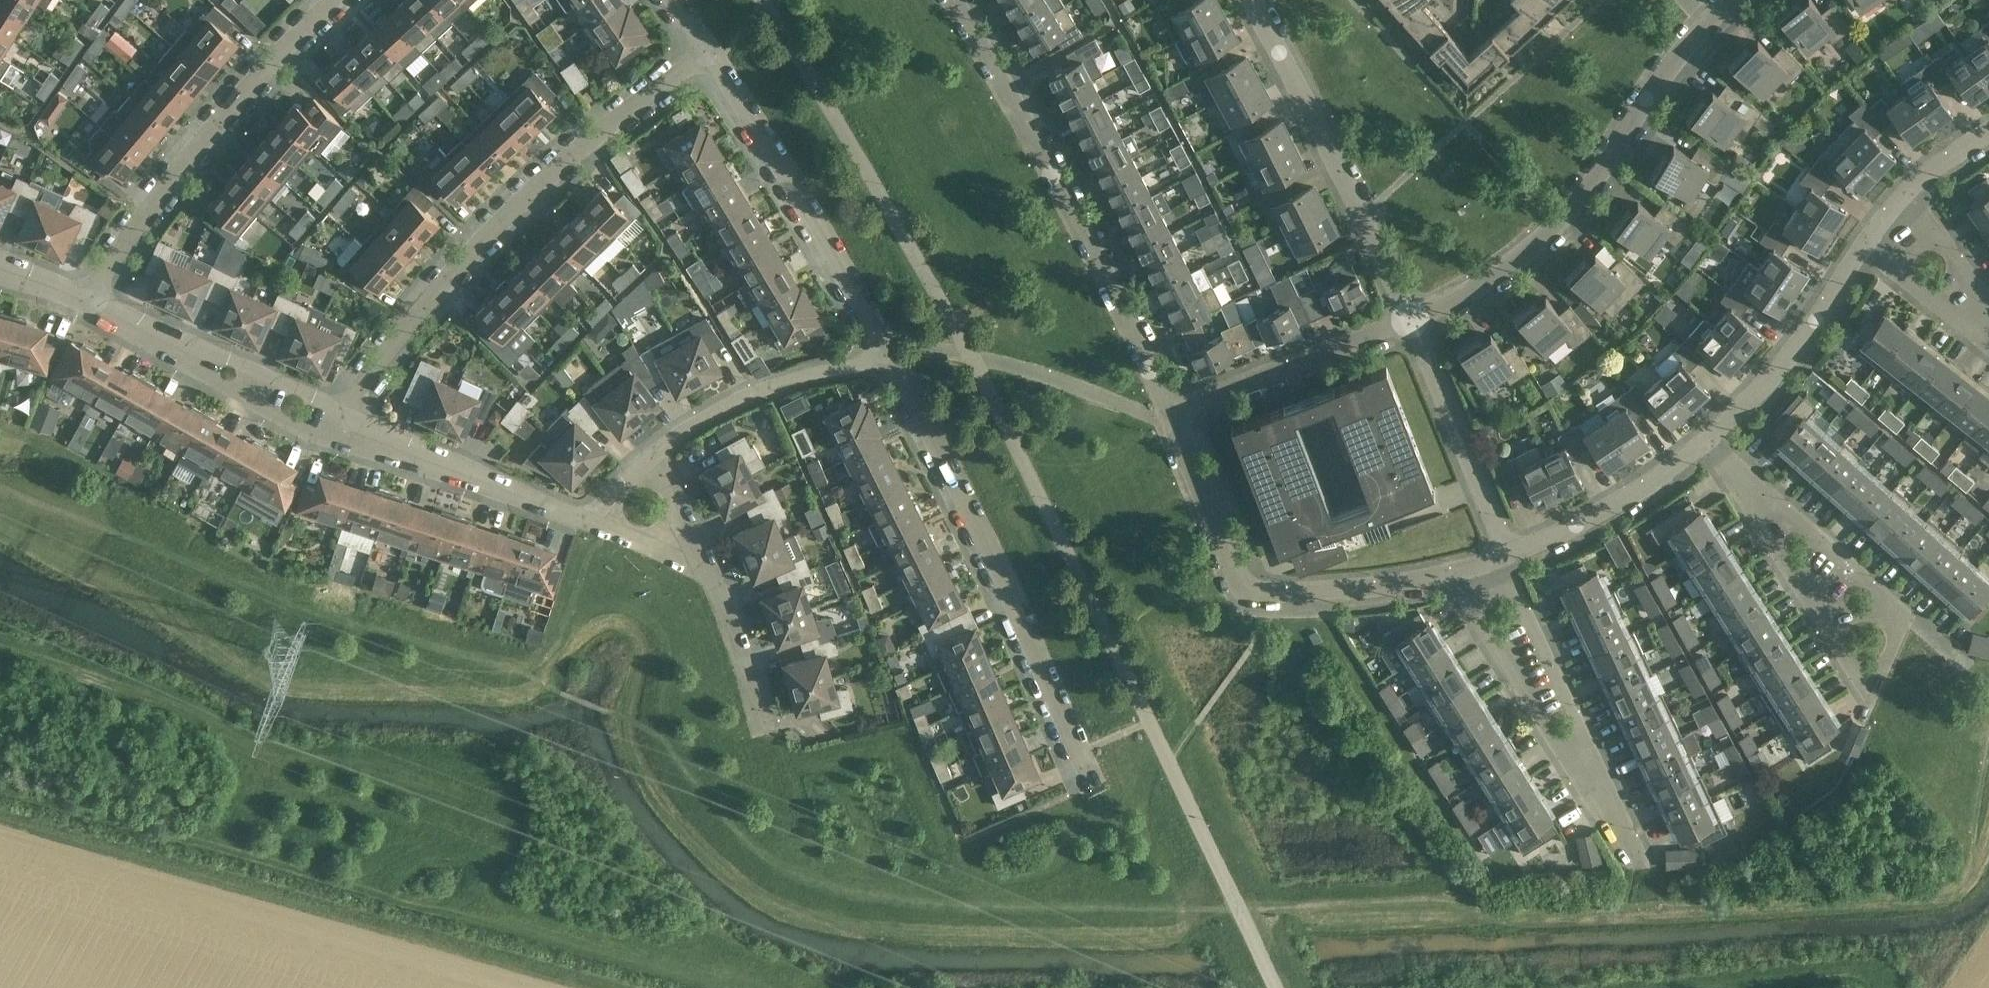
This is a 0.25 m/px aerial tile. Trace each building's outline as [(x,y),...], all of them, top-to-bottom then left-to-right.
[(24,18),(35,0),(0,0),(0,2),(24,18)] [(123,1),(131,9),(138,0),(124,0),(123,1)] [(237,0),(223,0),(222,1),(231,10),(239,2),(237,0)] [(405,0),(389,15),(422,51),(438,36),(405,0)] [(405,0),(438,36),(454,22),(453,20),(434,0),(405,0)] [(453,20),(468,6),(463,0),(434,0),(453,20)] [(533,5),(529,0),(519,0),(516,2),(524,13),(533,5)] [(581,0),(561,0),(567,9),(578,2),(581,0)] [(578,2),(591,21),(621,0),(581,0),(578,2)] [(591,21),(604,40),(638,16),(630,5),(628,7),(623,0),(621,0),(591,21)] [(1012,12),(1031,0),(1004,0),(1012,12)] [(1061,0),(1031,0),(1012,12),(1023,30),(1064,4),(1061,0)] [(1175,40),(1223,14),(1216,0),(1199,0),(1194,2),(1193,0),(1174,0),(1158,9),(1175,40)] [(1389,3),(1404,19),(1422,3),(1423,3),(1426,0),(1393,0),(1389,3)] [(1553,11),(1543,0),(1512,0),(1520,8),(1521,8),(1537,26),(1553,11)] [(1553,11),(1566,0),(1543,0),(1553,11)] [(1812,0),(1809,0),(1802,6),(1798,0),(1797,0),(1776,17),(1793,37),(1797,34),(1808,48),(1806,49),(1807,50),(1826,35),(1832,42),(1851,27),(1832,3),(1821,12),(1812,0)] [(1861,7),(1859,8),(1860,10),(1875,0),(1856,0),(1861,7)] [(94,11),(103,18),(111,7),(102,1),(94,11)] [(123,19),(131,9),(123,1),(114,12),(123,19)] [(257,17),(241,1),(232,11),(249,26),(257,17)] [(24,18),(0,2),(0,28),(12,36),(24,18)] [(1431,49),(1449,32),(1423,3),(1422,3),(1404,19),(1431,49)] [(1084,35),(1076,23),(1064,4),(1023,30),(1036,50),(1037,49),(1036,48),(1055,36),(1062,47),(1084,35)] [(189,30),(223,58),(237,40),(225,30),(233,20),(215,5),(207,15),(204,12),(189,30)] [(540,15),(533,5),(524,13),(530,22),(540,15)] [(1520,8),(1491,34),(1508,53),(1537,26),(1521,8),(1520,8)] [(95,28),(103,18),(94,11),(86,22),(95,28)] [(1235,36),(1223,14),(1175,40),(1187,61),(1194,57),(1200,68),(1223,55),(1217,45),(1235,36)] [(406,65),(422,51),(389,15),(373,30),(406,65)] [(645,26),(638,16),(604,40),(618,59),(649,37),(643,28),(645,26)] [(1987,21),(1979,29),(1986,39),(1967,53),(1988,83),(1988,23),(1987,21)] [(96,37),(105,43),(113,33),(104,26),(96,37)] [(1914,26),(1907,30),(1916,43),(1922,38),(1914,26)] [(12,36),(0,28),(0,54),(12,36)] [(223,58),(189,30),(187,28),(173,44),(209,74),(223,58)] [(137,48),(116,30),(105,43),(126,61),(137,48)] [(406,65),(373,30),(357,44),(389,78),(390,80),(406,65)] [(1906,30),(1901,33),(1908,43),(1913,40),(1906,30)] [(472,41),(479,50),(489,41),(481,32),(472,41)] [(1467,89),(1469,54),(1449,32),(1431,49),(1467,89)] [(549,50),(559,43),(552,33),(542,40),(549,50)] [(1508,53),(1491,34),(1469,54),(1467,89),(1508,53)] [(68,46),(77,53),(85,42),(76,36),(68,46)] [(97,54),(105,43),(96,37),(88,47),(97,54)] [(1050,74),(1061,95),(1092,79),(1102,74),(1093,55),(1101,50),(1095,38),(1066,53),(1072,64),(1052,75),(1051,74),(1050,74)] [(479,50),(472,41),(462,50),(470,58),(479,50)] [(1772,55),(1758,41),(1757,41),(1759,44),(1753,51),(1747,45),(1728,65),(1747,83),(1751,80),(1763,92),(1762,93),(1763,94),(1780,77),(1787,84),(1804,66),(1782,45),(1772,55)] [(566,53),(559,43),(549,50),(556,60),(566,53)] [(159,61),(168,68),(195,91),(209,74),(173,44),(159,61)] [(357,44),(341,59),(373,93),(389,78),(357,44)] [(77,53),(68,46),(61,57),(70,64),(77,53)] [(1967,53),(1948,67),(1940,55),(1929,62),(1944,82),(1954,75),(1975,104),(1988,94),(1986,90),(1988,88),(1988,83),(1967,53)] [(0,54),(0,78),(11,61),(0,54)] [(1228,66),(1223,55),(1200,68),(1202,72),(1198,74),(1213,102),(1221,98),(1258,77),(1246,56),(1228,66)] [(1123,62),(1134,82),(1145,76),(1135,56),(1123,62)] [(355,110),(373,93),(341,59),(325,74),(336,86),(327,95),(342,112),(350,104),(355,110)] [(575,61),(563,69),(576,90),(589,82),(575,61)] [(78,62),(71,72),(80,79),(87,68),(78,62)] [(450,62),(440,70),(448,79),(457,70),(450,62)] [(1919,69),(1900,83),(1907,93),(1931,127),(1937,123),(1939,126),(1953,116),(1934,90),(1944,82),(1929,62),(1919,69)] [(461,75),(469,83),(479,73),(471,65),(461,75)] [(154,85),(181,107),(195,91),(168,68),(154,85)] [(448,79),(440,70),(430,79),(438,88),(448,79)] [(51,71),(44,82),(53,88),(60,77),(51,71)] [(510,95),(538,125),(554,110),(546,101),(555,93),(535,71),(526,80),(510,95)] [(73,89),(80,79),(71,72),(63,83),(73,89)] [(458,92),(469,83),(461,75),(451,84),(458,92)] [(1145,76),(1134,82),(1139,92),(1151,86),(1145,76)] [(131,93),(140,101),(167,124),(181,107),(154,85),(145,77),(131,93)] [(1234,131),(1257,119),(1252,108),(1269,99),(1258,77),(1221,98),(1232,118),(1228,120),(1234,131)] [(1070,114),(1102,98),(1092,79),(1061,95),(1070,114)] [(53,88),(44,82),(36,93),(45,99),(53,88)] [(1762,111),(1726,83),(1718,95),(1713,91),(1712,92),(1715,94),(1709,102),(1703,97),(1686,118),(1707,134),(1710,130),(1724,141),(1723,142),(1724,144),(1739,124),(1747,130),(1762,111)] [(52,101),(62,108),(69,98),(59,91),(52,101)] [(408,100),(416,108),(426,99),(418,91),(408,100)] [(131,93),(117,110),(126,118),(153,140),(167,124),(140,101),(131,93)] [(1931,127),(1907,93),(1888,106),(1881,96),(1867,108),(1884,127),(1895,117),(1914,144),(1928,134),(1926,130),(1931,127)] [(429,104),(437,112),(447,103),(440,94),(429,104)] [(510,95),(494,110),(522,140),(538,125),(510,95)] [(404,97),(390,110),(401,122),(415,109),(404,97)] [(314,98),(304,110),(296,104),(282,121),(313,147),(319,152),(342,124),(314,98)] [(1080,134),(1112,117),(1102,98),(1070,114),(1080,134)] [(1884,127),(1867,108),(1862,102),(1850,113),(1855,119),(1838,136),(1876,174),(1881,169),(1884,172),(1896,159),(1873,137),(1884,127)] [(426,122),(437,112),(429,104),(419,113),(426,122)] [(1149,110),(1154,120),(1166,114),(1160,104),(1149,110)] [(126,118),(117,110),(116,109),(113,111),(102,125),(112,134),(139,157),(153,140),(126,118)] [(494,110),(478,125),(506,155),(522,140),(494,110)] [(1166,114),(1154,120),(1159,130),(1171,124),(1166,114)] [(1090,153),(1122,137),(1112,117),(1080,134),(1090,153)] [(1263,130),(1257,119),(1234,131),(1240,142),(1244,141),(1254,162),(1292,143),(1281,121),(1263,130)] [(299,164),(313,147),(282,121),(268,137),(299,164)] [(701,123),(668,142),(657,149),(670,169),(680,162),(716,141),(709,130),(706,132),(701,123)] [(139,157),(112,134),(102,125),(91,138),(92,145),(94,149),(86,158),(104,173),(112,163),(124,174),(139,157)] [(463,140),(491,169),(506,155),(478,125),(463,140)] [(1131,132),(1122,137),(1090,153),(1100,172),(1132,156),(1141,151),(1131,132)] [(1821,153),(1810,167),(1830,183),(1839,171),(1863,194),(1875,181),(1872,178),(1876,174),(1838,136),(1821,153)] [(254,154),(285,180),(299,164),(268,137),(254,154)] [(475,184),(491,169),(463,140),(447,154),(475,184)] [(680,162),(692,182),(725,162),(720,154),(722,152),(716,141),(680,162)] [(1174,158),(1186,152),(1181,142),(1169,148),(1174,158)] [(1303,165),(1292,143),(1254,162),(1265,183),(1254,188),(1259,200),(1267,196),(1290,184),(1285,174),(1303,165)] [(1665,153),(1651,176),(1673,190),(1676,186),(1690,195),(1689,196),(1691,197),(1704,176),(1716,184),(1720,177),(1744,191),(1753,178),(1729,163),(1698,144),(1691,156),(1674,146),(1673,147),(1676,149),(1671,157),(1665,153)] [(447,154),(440,146),(438,148),(434,150),(431,153),(428,156),(425,160),(421,164),(419,162),(412,169),(437,195),(446,187),(458,200),(475,184),(447,154)] [(1191,162),(1186,152),(1174,158),(1180,168),(1191,162)] [(1738,153),(1732,162),(1745,170),(1751,161),(1738,153)] [(254,154),(240,170),(271,197),(285,180),(254,154)] [(1141,175),(1132,156),(1100,172),(1110,191),(1141,175)] [(704,201),(736,182),(725,162),(692,182),(692,183),(684,188),(695,206),(703,201),(704,201)] [(358,168),(352,163),(343,163),(337,169),(348,179),(358,168)] [(646,186),(632,166),(622,173),(636,193),(646,186)] [(1830,183),(1810,167),(1799,181),(1810,187),(1797,207),(1831,230),(1835,224),(1839,227),(1848,212),(1821,194),(1830,183)] [(226,187),(257,213),(271,197),(240,170),(226,187)] [(1214,172),(1207,176),(1210,184),(1218,180),(1214,172)] [(1151,194),(1141,175),(1110,191),(1120,210),(1151,194)] [(0,182),(0,220),(9,200),(20,205),(30,182),(18,177),(13,188),(0,182)] [(326,187),(335,195),(344,184),(336,177),(326,187)] [(1988,223),(1988,185),(1985,179),(1987,178),(1986,177),(1968,190),(1977,202),(1970,207),(1969,205),(1968,206),(1983,227),(1988,223)] [(1189,186),(1194,196),(1206,190),(1201,180),(1189,186)] [(43,184),(42,188),(30,182),(20,205),(31,210),(20,235),(42,245),(58,208),(64,193),(43,184)] [(736,182),(704,201),(715,221),(748,201),(736,182)] [(416,184),(392,211),(423,238),(438,221),(425,209),(433,200),(416,184)] [(1295,194),(1290,184),(1267,196),(1272,207),(1276,205),(1286,226),(1324,207),(1313,185),(1295,194)] [(351,185),(342,195),(351,203),(360,192),(351,185)] [(242,230),(257,213),(226,187),(211,204),(224,215),(216,225),(227,234),(234,240),(242,230)] [(335,195),(326,187),(317,198),(326,205),(335,195)] [(1151,194),(1120,210),(1130,230),(1161,213),(1171,208),(1161,189),(1151,194)] [(603,190),(587,206),(615,235),(640,210),(624,193),(615,202),(603,190)] [(1206,190),(1194,196),(1199,206),(1211,200),(1206,190)] [(648,209),(658,202),(651,192),(641,199),(648,209)] [(351,203),(342,195),(333,206),(341,213),(351,203)] [(715,221),(727,241),(760,221),(748,201),(715,221)] [(658,202),(648,209),(655,219),(665,212),(658,202)] [(1654,214),(1638,202),(1637,203),(1640,205),(1634,213),(1628,208),(1612,230),(1633,246),(1636,242),(1649,252),(1648,254),(1650,255),(1665,235),(1676,244),(1691,225),(1663,203),(1654,214)] [(96,212),(77,203),(70,214),(58,208),(42,245),(63,255),(75,229),(86,234),(96,212)] [(1236,211),(1232,203),(1223,208),(1227,215),(1236,211)] [(587,206),(571,221),(600,250),(608,258),(609,259),(624,245),(615,235),(587,206)] [(1335,229),(1324,207),(1286,226),(1297,247),(1293,249),(1299,260),(1322,249),(1317,238),(1335,229)] [(1831,230),(1797,207),(1784,227),(1774,220),(1766,231),(1788,244),(1794,234),(1822,252),(1831,238),(1828,236),(1831,230)] [(298,220),(307,227),(316,216),(308,209),(298,220)] [(392,211),(378,227),(409,254),(423,238),(392,211)] [(1161,213),(1130,230),(1140,249),(1171,233),(1161,213)] [(1213,235),(1225,229),(1220,219),(1208,225),(1213,235)] [(298,238),(307,227),(298,220),(289,231),(298,238)] [(600,250),(571,221),(556,236),(585,265),(584,265),(592,273),(608,258),(600,250)] [(760,221),(727,241),(739,260),(771,240),(760,221)] [(378,227),(364,243),(394,270),(409,254),(378,227)] [(1225,229),(1213,235),(1218,245),(1230,239),(1225,229)] [(674,247),(684,240),(677,230),(667,236),(674,247)] [(1781,255),(1788,244),(1766,231),(1760,241),(1772,249),(1759,268),(1793,292),(1797,286),(1800,289),(1810,274),(1781,255)] [(1171,233),(1140,249),(1150,268),(1181,252),(1171,233)] [(227,234),(222,246),(234,251),(237,244),(238,243),(235,240),(234,240),(227,234)] [(394,270),(364,243),(363,243),(355,236),(338,256),(338,260),(344,265),(340,269),(358,285),(366,275),(379,287),(394,270)] [(584,265),(585,265),(556,236),(541,251),(570,280),(584,265)] [(150,263),(147,269),(158,274),(149,293),(171,303),(188,266),(167,257),(172,246),(160,240),(150,263)] [(684,240),(674,247),(680,257),(690,250),(684,240)] [(771,240),(739,260),(750,280),(783,260),(771,240)] [(304,243),(294,254),(315,264),(321,251),(304,243)] [(570,280),(541,251),(526,267),(554,295),(564,305),(578,290),(569,281),(570,280)] [(1181,252),(1150,268),(1159,287),(1191,271),(1181,252)] [(1610,267),(1595,253),(1594,254),(1597,256),(1590,263),(1585,258),(1566,277),(1585,296),(1588,292),(1601,304),(1599,305),(1601,307),(1602,305),(1612,316),(1645,282),(1619,257),(1610,267)] [(188,266),(171,303),(193,313),(205,287),(216,292),(226,270),(214,265),(193,255),(188,266)] [(1227,264),(1232,274),(1244,268),(1239,258),(1227,264)] [(1313,287),(1325,313),(1366,295),(1349,259),(1332,267),(1339,282),(1324,289),(1322,284),(1313,287)] [(783,260),(750,280),(762,299),(795,280),(783,260)] [(227,297),(215,323),(237,332),(253,296),(233,287),(238,275),(236,275),(240,266),(230,261),(226,270),(216,292),(227,297)] [(1789,297),(1793,292),(1759,268),(1748,261),(1735,281),(1728,290),(1728,291),(1748,306),(1756,295),(1783,314),(1793,300),(1789,297)] [(623,273),(631,281),(641,271),(633,263),(623,273)] [(1203,265),(1191,271),(1159,287),(1169,306),(1201,290),(1212,284),(1203,265)] [(526,267),(510,282),(539,311),(554,295),(526,267)] [(699,285),(709,278),(702,268),(692,275),(699,285)] [(1244,268),(1232,274),(1237,283),(1249,278),(1244,268)] [(1304,268),(1290,275),(1299,294),(1311,320),(1325,313),(1313,287),(1304,268)] [(1271,270),(1257,277),(1262,287),(1270,284),(1276,281),(1271,270)] [(620,290),(631,281),(623,273),(613,282),(620,290)] [(1247,296),(1235,301),(1244,319),(1245,322),(1255,345),(1267,340),(1299,325),(1311,320),(1299,294),(1290,275),(1276,281),(1270,284),(1281,308),(1257,319),(1257,317),(1247,296)] [(539,311),(510,282),(506,278),(496,288),(500,292),(495,297),(524,326),(539,311)] [(716,289),(709,278),(699,285),(705,295),(716,289)] [(795,280),(762,299),(774,319),(809,298),(803,286),(800,288),(795,280)] [(1169,306),(1180,326),(1222,304),(1212,284),(1201,290),(1169,306)] [(1714,325),(1745,353),(1749,348),(1753,351),(1764,338),(1739,316),(1748,306),(1728,291),(1728,290),(1720,300),(1730,308),(1714,325)] [(253,296),(237,332),(259,342),(270,317),(281,322),(291,300),(279,294),(274,305),(253,296)] [(487,321),(478,330),(511,363),(535,338),(524,326),(495,297),(479,313),(487,321)] [(596,307),(604,314),(614,304),(606,297),(596,307)] [(1559,313),(1546,297),(1545,298),(1547,301),(1540,307),(1535,301),(1514,318),(1530,339),(1535,335),(1545,349),(1544,350),(1545,351),(1564,336),(1573,347),(1592,332),(1569,304),(1559,313)] [(816,309),(809,298),(774,319),(774,320),(767,324),(783,350),(808,335),(804,328),(819,319),(813,310),(816,309)] [(303,362),(324,314),(326,311),(309,304),(308,307),(291,300),(281,322),(292,327),(281,352),(303,362)] [(717,312),(723,323),(734,317),(727,306),(717,312)] [(594,324),(604,314),(596,307),(586,317),(594,324)] [(2,358),(14,315),(1,312),(0,315),(0,357),(2,358)] [(1857,350),(1876,365),(1904,329),(1903,329),(1883,313),(1883,314),(1885,316),(1879,323),(1867,313),(1854,330),(1855,331),(1856,329),(1867,338),(1857,350)] [(324,314),(303,362),(325,372),(336,346),(347,351),(357,329),(324,314)] [(14,315),(2,358),(46,370),(53,344),(43,341),(46,330),(34,327),(35,324),(25,322),(26,319),(14,315)] [(694,324),(674,334),(680,345),(699,381),(720,369),(707,345),(720,338),(706,317),(694,324)] [(734,317),(723,323),(730,333),(740,327),(734,317)] [(1714,325),(1705,317),(1689,335),(1681,343),(1698,361),(1708,352),(1732,374),(1744,361),(1740,358),(1745,353),(1714,325)] [(1231,325),(1233,330),(1209,341),(1203,327),(1185,336),(1201,370),(1255,345),(1245,322),(1244,319),(1231,325)] [(571,323),(562,334),(570,341),(580,331),(571,323)] [(1876,365),(1894,379),(1922,343),(1916,339),(1919,335),(1906,325),(1903,329),(1904,329),(1876,365)] [(756,353),(743,333),(733,339),(746,359),(756,353)] [(561,352),(570,341),(562,334),(552,344),(561,352)] [(654,345),(640,354),(654,375),(665,367),(678,392),(699,381),(680,345),(674,334),(654,345)] [(1502,351),(1491,334),(1490,335),(1492,338),(1484,343),(1480,336),(1457,351),(1471,373),(1475,371),(1485,385),(1483,386),(1484,388),(1504,374),(1510,382),(1530,369),(1514,343),(1502,351)] [(82,346),(73,341),(53,377),(93,399),(112,366),(102,360),(103,358),(94,353),(96,350),(84,343),(82,346)] [(1689,370),(1698,361),(1681,343),(1672,351),(1680,361),(1662,376),(1689,407),(1695,403),(1697,406),(1710,395),(1689,370)] [(1922,343),(1894,379),(1913,394),(1918,387),(1917,387),(1943,354),(1930,344),(1927,348),(1922,343)] [(628,357),(606,373),(640,418),(659,404),(642,382),(654,375),(640,354),(631,360),(628,357)] [(1917,387),(1918,387),(1935,401),(1958,371),(1952,367),(1955,363),(1943,354),(1917,387)] [(442,367),(422,358),(405,397),(418,403),(421,398),(426,400),(419,414),(441,424),(457,387),(437,378),(442,367)] [(1435,491),(1387,365),(1334,386),(1382,511),(1435,491)] [(93,399),(123,416),(145,378),(134,371),(132,374),(123,369),(122,372),(112,366),(93,399)] [(1812,369),(1804,379),(1811,385),(1819,375),(1812,369)] [(1958,371),(1935,401),(1953,415),(1979,382),(1966,372),(1963,376),(1958,371)] [(640,418),(606,373),(584,391),(586,394),(578,402),(595,420),(604,411),(621,433),(640,418)] [(485,413),(495,391),(462,376),(457,387),(441,424),(463,434),(474,408),(485,413)] [(1684,412),(1689,407),(1662,376),(1645,391),(1637,382),(1627,389),(1642,410),(1653,402),(1674,426),(1687,415),(1684,412)] [(1852,395),(1861,384),(1851,376),(1842,386),(1852,395)] [(123,416),(154,433),(172,400),(162,394),(164,392),(155,387),(156,384),(145,378),(123,416)] [(1953,415),(1971,429),(1988,405),(1988,396),(1988,395),(1988,394),(1988,390),(1979,382),(1953,415)] [(1870,393),(1861,384),(1852,395),(1862,403),(1870,393)] [(1642,410),(1627,389),(1618,397),(1598,410),(1605,420),(1628,455),(1633,451),(1636,454),(1650,445),(1632,418),(1642,410)] [(1807,392),(1803,396),(1799,392),(1775,419),(1779,422),(1771,432),(1781,441),(1779,443),(1797,459),(1822,432),(1805,417),(1814,407),(1804,398),(1808,393),(1807,392)] [(805,393),(790,400),(781,405),(788,419),(797,414),(812,406),(805,393)] [(862,399),(828,416),(838,437),(875,418),(869,406),(866,408),(862,399)] [(61,408),(40,400),(31,424),(52,432),(61,408)] [(154,433),(184,450),(206,412),(194,405),(193,408),(184,403),(183,406),(172,400),(154,433)] [(529,409),(518,400),(503,419),(514,428),(529,409)] [(547,426),(559,438),(589,465),(605,448),(585,429),(595,420),(578,402),(570,409),(567,406),(547,426)] [(1279,550),(1298,543),(1332,530),(1284,405),(1231,425),(1279,550)] [(1848,413),(1860,423),(1866,415),(1855,405),(1848,413)] [(1971,429),(1988,443),(1988,442),(1988,405),(1971,429)] [(1877,416),(1887,424),(1895,414),(1886,406),(1877,416)] [(206,412),(184,450),(178,461),(208,478),(214,467),(233,434),(223,428),(224,426),(215,421),(217,418),(206,412)] [(85,413),(80,422),(91,428),(96,419),(85,413)] [(1497,425),(1491,413),(1474,422),(1480,434),(1497,425)] [(1895,414),(1887,424),(1896,432),(1904,421),(1895,414)] [(1866,415),(1860,423),(1872,432),(1878,425),(1866,415)] [(838,437),(848,457),(882,440),(878,431),(881,430),(875,418),(838,437)] [(1568,429),(1581,451),(1592,444),(1610,471),(1624,462),(1622,458),(1628,455),(1605,420),(1585,433),(1578,423),(1568,429)] [(814,448),(804,427),(794,432),(804,453),(814,448)] [(1569,457),(1581,451),(1568,429),(1558,435),(1563,446),(1543,456),(1542,456),(1560,493),(1566,490),(1568,494),(1584,487),(1569,457)] [(1797,459),(1813,474),(1814,474),(1838,447),(1838,446),(1822,432),(1797,459)] [(214,467),(245,484),(266,446),(255,439),(253,442),(245,437),(243,440),(233,434),(214,467)] [(751,473),(765,465),(754,445),(751,447),(744,435),(723,447),(729,458),(704,471),(715,492),(751,473)] [(1895,452),(1901,444),(1890,435),(1883,442),(1895,452)] [(1913,446),(1922,453),(1930,443),(1921,436),(1913,446)] [(572,483),(589,465),(559,438),(550,448),(543,441),(523,462),(552,474),(557,469),(572,483)] [(893,460),(882,440),(848,457),(858,477),(893,460)] [(1826,485),(1831,490),(1856,462),(1856,463),(1861,457),(1843,440),(1838,446),(1838,447),(1814,474),(1813,474),(1811,476),(1824,488),(1826,485)] [(1988,443),(1979,455),(1988,463),(1988,442),(1988,443)] [(1930,443),(1922,453),(1931,461),(1940,451),(1930,443)] [(1913,454),(1901,444),(1895,452),(1907,462),(1913,454)] [(1542,456),(1543,456),(1537,445),(1504,461),(1515,484),(1526,478),(1541,508),(1556,500),(1554,496),(1560,493),(1542,456)] [(266,446),(245,484),(236,500),(263,514),(270,499),(285,507),(298,483),(289,478),(294,468),(283,462),(285,460),(276,455),(278,452),(266,446)] [(808,463),(812,474),(823,469),(819,458),(808,463)] [(869,498),(903,481),(893,460),(858,477),(869,498)] [(1831,490),(1848,505),(1873,477),(1856,463),(1856,462),(1831,490)] [(1918,472),(1930,482),(1936,474),(1925,464),(1918,472)] [(1957,483),(1965,473),(1956,465),(1948,475),(1957,483)] [(823,469),(812,474),(817,485),(828,481),(823,469)] [(343,524),(355,487),(344,484),(345,481),(335,478),(336,475),(323,471),(318,487),(308,484),(299,509),(343,524)] [(761,493),(751,473),(715,492),(727,513),(751,500),(757,511),(779,500),(772,487),(761,493)] [(1974,481),(1965,473),(1957,483),(1966,491),(1974,481)] [(1936,474),(1930,482),(1941,491),(1948,483),(1936,474)] [(1873,477),(1848,505),(1864,519),(1865,520),(1889,492),(1873,477)] [(903,481),(869,498),(879,518),(913,501),(903,481)] [(1864,519),(1860,524),(1873,535),(1877,531),(1882,535),(1907,508),(1912,502),(1894,486),(1889,492),(1890,492),(1865,520),(1864,519)] [(355,487),(343,524),(344,524),(339,541),(370,551),(375,534),(376,534),(390,492),(377,488),(376,491),(367,488),(366,491),(355,487)] [(390,492),(376,534),(409,545),(421,509),(410,505),(411,503),(401,499),(402,496),(390,492)] [(1953,501),(1965,511),(1971,503),(1959,493),(1953,501)] [(779,500),(757,511),(762,522),(737,533),(746,555),(783,539),(774,518),(785,513),(779,500)] [(826,505),(831,516),(842,511),(837,500),(826,505)] [(923,522),(913,501),(879,518),(879,519),(869,524),(878,542),(888,537),(889,539),(923,522)] [(1714,531),(1717,530),(1708,515),(1705,517),(1701,511),(1698,512),(1691,501),(1646,530),(1646,531),(1652,527),(1659,539),(1670,531),(1683,551),(1714,531)] [(1971,503),(1965,511),(1976,520),(1982,512),(1971,503)] [(1882,535),(1898,550),(1899,550),(1923,523),(1923,522),(1907,508),(1882,535)] [(409,545),(442,556),(456,514),(444,510),(443,513),(433,510),(432,513),(421,509),(409,545)] [(846,522),(842,511),(831,516),(835,527),(846,522)] [(456,514),(442,556),(475,567),(487,531),(476,527),(477,524),(467,521),(468,518),(456,514)] [(1899,550),(1898,550),(1896,552),(1909,564),(1911,561),(1915,565),(1916,566),(1946,532),(1928,516),(1923,522),(1923,523),(1899,550)] [(888,537),(878,542),(884,553),(894,548),(899,559),(933,542),(923,522),(889,539),(888,537)] [(826,523),(813,528),(817,539),(830,534),(826,523)] [(1714,531),(1683,551),(1694,569),(1695,570),(1726,550),(1725,549),(1722,544),(1727,541),(1719,527),(1716,528),(1717,530),(1714,531)] [(1332,530),(1298,543),(1307,567),(1330,558),(1331,560),(1330,560),(1331,561),(1343,556),(1332,530)] [(498,534),(487,531),(475,567),(486,570),(483,580),(483,581),(484,583),(484,584),(485,585),(485,586),(486,587),(487,588),(503,593),(522,536),(510,532),(509,535),(499,532),(498,534)] [(1604,540),(1617,565),(1631,557),(1618,532),(1604,540)] [(1928,576),(1933,581),(1957,553),(1958,554),(1963,548),(1946,532),(1916,566),(1915,565),(1913,567),(1926,579),(1928,576)] [(522,536),(503,593),(531,602),(536,587),(552,592),(560,566),(550,563),(554,552),(542,549),(543,546),(534,543),(535,540),(522,536)] [(781,566),(786,577),(809,568),(801,548),(788,551),(783,539),(746,555),(756,577),(781,566)] [(849,558),(860,553),(855,542),(844,546),(849,558)] [(944,563),(933,542),(899,559),(910,580),(944,563)] [(1731,546),(1725,549),(1726,550),(1695,570),(1694,569),(1688,573),(1701,594),(1708,590),(1707,589),(1738,569),(1735,563),(1740,560),(1731,546)] [(334,552),(327,576),(335,578),(337,570),(339,570),(344,555),(334,552)] [(865,564),(860,553),(849,558),(854,569),(865,564)] [(1933,581),(1950,596),(1974,569),(1958,554),(1957,553),(1933,581)] [(855,588),(841,557),(826,563),(840,594),(855,588)] [(944,563),(910,580),(920,601),(954,584),(944,563)] [(1563,587),(1573,609),(1606,593),(1596,572),(1589,575),(1583,563),(1560,573),(1566,586),(1563,587)] [(772,620),(810,607),(802,585),(814,581),(809,568),(786,577),(790,588),(764,597),(772,620)] [(1707,589),(1708,590),(1719,607),(1720,608),(1751,588),(1750,588),(1738,569),(1707,589)] [(1950,596),(1967,612),(1988,588),(1988,582),(1974,569),(1950,596)] [(1651,579),(1658,593),(1667,588),(1659,575),(1651,579)] [(1644,600),(1653,596),(1646,582),(1637,587),(1644,600)] [(867,599),(878,595),(873,583),(862,588),(867,599)] [(925,636),(956,622),(951,610),(964,604),(954,584),(920,601),(929,620),(920,624),(925,636)] [(1712,612),(1725,632),(1763,608),(1759,602),(1762,600),(1753,586),(1750,588),(1751,588),(1720,608),(1719,607),(1712,612)] [(1674,601),(1667,588),(1658,593),(1665,606),(1674,601)] [(1606,593),(1573,609),(1583,629),(1616,614),(1616,613),(1623,610),(1613,590),(1607,593),(1606,593)] [(878,595),(867,599),(872,611),(883,606),(878,595)] [(1653,596),(1644,600),(1652,614),(1660,609),(1653,596)] [(814,619),(810,607),(772,620),(780,642),(806,633),(809,645),(833,637),(837,636),(830,617),(814,619)] [(1775,627),(1763,608),(1725,632),(1738,652),(1745,647),(1744,647),(1775,627)] [(1427,623),(1420,611),(1384,634),(1404,665),(1442,642),(1441,641),(1429,621),(1427,623)] [(1625,634),(1616,614),(1583,629),(1592,649),(1592,650),(1626,634),(1625,634)] [(1680,633),(1689,628),(1681,615),(1673,619),(1680,633)] [(1355,629),(1354,616),(1343,616),(1343,630),(1355,629)] [(961,633),(956,622),(925,636),(934,654),(944,650),(950,664),(984,649),(975,627),(961,633)] [(1666,640),(1675,636),(1668,622),(1659,627),(1666,640)] [(1787,646),(1775,627),(1744,647),(1745,647),(1738,652),(1749,669),(1756,665),(1756,666),(1787,646)] [(1696,641),(1689,628),(1680,633),(1687,646),(1696,641)] [(1599,665),(1602,671),(1643,652),(1633,630),(1625,634),(1626,634),(1592,650),(1592,649),(1589,650),(1596,666),(1599,665)] [(1675,636),(1666,640),(1674,654),(1682,649),(1675,636)] [(1973,636),(1970,648),(1988,653),(1988,640),(1973,636)] [(837,651),(833,637),(809,645),(813,656),(786,663),(792,687),(831,676),(825,654),(837,651)] [(1404,665),(1416,685),(1454,661),(1451,655),(1454,653),(1444,639),(1441,641),(1442,642),(1404,665)] [(1800,665),(1787,646),(1756,666),(1756,665),(1749,669),(1762,690),(1769,686),(1769,685),(1800,665)] [(959,684),(993,669),(984,649),(950,664),(938,669),(947,689),(950,688),(958,684),(959,684)] [(1643,652),(1602,671),(1612,691),(1645,676),(1653,673),(1643,652)] [(1702,673),(1711,668),(1703,655),(1695,659),(1702,673)] [(1416,685),(1429,704),(1466,680),(1454,661),(1416,685)] [(1688,680),(1697,676),(1690,663),(1681,667),(1688,680)] [(1774,709),(1812,684),(1800,665),(1769,685),(1769,686),(1762,690),(1774,709)] [(1711,668),(1702,673),(1709,686),(1718,681),(1711,668)] [(1002,690),(993,669),(959,684),(958,684),(950,688),(959,710),(968,706),(968,705),(1002,690)] [(835,689),(831,676),(792,687),(799,710),(826,702),(829,714),(853,708),(847,688),(835,689)] [(1612,691),(1622,712),(1655,696),(1654,695),(1645,676),(1612,691)] [(1697,676),(1688,680),(1696,694),(1704,689),(1697,676)] [(1479,699),(1466,680),(1429,704),(1441,724),(1448,720),(1448,719),(1479,699)] [(912,694),(907,682),(896,687),(901,698),(912,694)] [(1380,690),(1388,703),(1396,697),(1388,684),(1380,690)] [(1824,704),(1812,684),(1774,709),(1786,727),(1793,723),(1793,724),(1824,704)] [(1011,711),(1002,690),(968,705),(968,706),(959,710),(968,730),(1011,711)] [(1622,712),(1631,732),(1631,733),(1672,714),(1662,692),(1654,695),(1655,696),(1622,712)] [(1717,699),(1724,713),(1733,708),(1725,695),(1717,699)] [(1404,710),(1396,697),(1388,703),(1396,715),(1404,710)] [(1491,718),(1490,718),(1479,699),(1448,719),(1448,720),(1460,738),(1491,718)] [(1703,707),(1710,721),(1719,716),(1712,703),(1703,707)] [(1793,723),(1786,727),(1799,748),(1808,762),(1832,746),(1823,733),(1837,724),(1824,704),(1793,724),(1793,723)] [(1740,721),(1733,708),(1724,713),(1731,726),(1740,721)] [(914,715),(918,727),(930,722),(925,711),(914,715)] [(1020,732),(1011,711),(968,730),(977,751),(986,747),(1020,732)] [(1638,747),(1641,753),(1674,738),(1682,735),(1672,714),(1631,733),(1631,732),(1628,733),(1635,749),(1638,747)] [(1460,738),(1472,757),(1503,738),(1503,737),(1500,732),(1502,731),(1493,716),(1490,718),(1491,718),(1460,738)] [(1719,716),(1710,721),(1718,734),(1726,729),(1719,716)] [(930,722),(918,727),(923,738),(934,734),(930,722)] [(1867,727),(1855,722),(1844,748),(1855,753),(1867,727)] [(1404,728),(1412,741),(1420,736),(1412,723),(1404,728)] [(995,768),(1029,753),(1020,732),(986,747),(977,751),(977,752),(974,753),(983,773),(994,768),(995,768)] [(1517,748),(1508,734),(1503,737),(1503,738),(1472,757),(1484,777),(1515,757),(1512,751),(1517,748)] [(1684,758),(1691,755),(1682,735),(1674,738),(1641,753),(1650,773),(1651,774),(1684,758)] [(1755,749),(1747,735),(1739,739),(1746,753),(1755,749)] [(1420,736),(1412,741),(1420,754),(1428,749),(1420,736)] [(1725,747),(1732,761),(1741,756),(1734,743),(1725,747)] [(1770,761),(1762,746),(1747,755),(1755,769),(1770,761)] [(931,757),(936,769),(947,764),(942,753),(931,757)] [(1039,775),(1029,753),(995,768),(1003,789),(994,793),(999,805),(1025,794),(1020,783),(1039,775)] [(1700,775),(1691,755),(1684,758),(1651,774),(1650,773),(1645,776),(1652,791),(1657,789),(1660,795),(1694,779),(1693,778),(1700,775)] [(1748,769),(1741,756),(1732,761),(1740,774),(1748,769)] [(1484,777),(1496,796),(1527,776),(1515,757),(1484,777)] [(1436,780),(1445,775),(1437,762),(1428,767),(1436,780)] [(947,764),(936,769),(941,780),(952,775),(947,764)] [(1445,775),(1436,780),(1444,792),(1453,787),(1445,775)] [(1660,795),(1670,815),(1710,796),(1700,775),(1693,778),(1694,779),(1660,795)] [(1527,776),(1496,796),(1508,814),(1508,815),(1540,796),(1527,776)] [(1508,814),(1501,819),(1514,839),(1523,854),(1529,850),(1546,839),(1537,825),(1552,816),(1540,796),(1508,815),(1508,814)] [(1710,796),(1670,815),(1680,837),(1695,830),(1702,844),(1727,832),(1721,818),(1710,796)] [(1452,805),(1461,818),(1469,813),(1461,800),(1452,805)] [(1469,813),(1461,818),(1469,831),(1477,826),(1469,813)] [(1595,832),(1578,836),(1585,864),(1586,864),(1598,861),(1601,860),(1595,832)] [(1695,863),(1695,851),(1667,852),(1667,865),(1695,863)]
